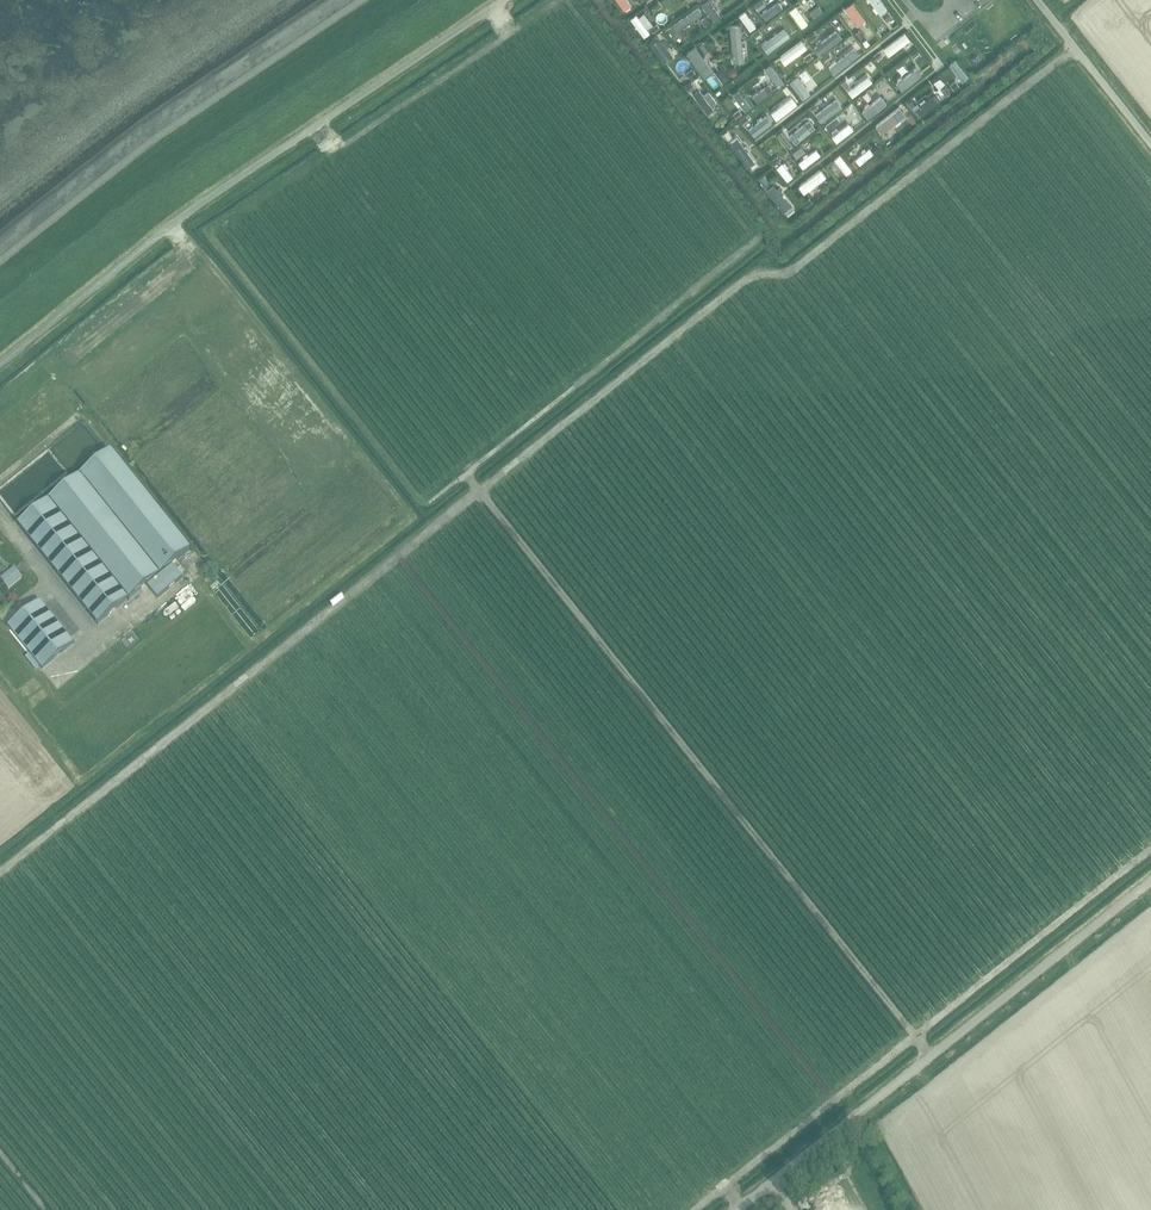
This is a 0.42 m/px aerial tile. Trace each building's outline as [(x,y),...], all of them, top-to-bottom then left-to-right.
[(679,22),(707,10),(703,0),(702,0),(675,12),(679,22)] [(717,16),(725,10),(719,0),(708,0),(717,16)] [(787,3),(784,0),(773,0),(766,6),(772,14),(787,3)] [(869,14),(861,0),(849,0),(848,1),(860,20),(869,14)] [(886,18),(896,13),(889,0),(876,0),(886,18)] [(800,1),(793,5),(802,22),(810,17),(800,1)] [(749,3),(742,7),(752,25),(759,22),(749,3)] [(646,32),(653,28),(642,8),(635,12),(646,32)] [(732,57),(745,57),(745,19),(730,19),(730,33),(722,33),(722,38),(732,38),(732,57)] [(823,33),(815,25),(809,31),(825,48),(845,29),(837,20),(823,33)] [(770,49),(778,44),(767,23),(759,27),(770,49)] [(909,26),(885,39),(891,49),(914,36),(909,26)] [(667,57),(674,53),(659,31),(653,35),(667,57)] [(779,49),(786,59),(811,43),(804,33),(779,49)] [(839,69),(863,48),(854,38),(831,60),(839,69)] [(699,41),(691,47),(713,80),(722,74),(699,41)] [(781,83),(789,77),(774,57),(766,62),(781,83)] [(919,58),(898,74),(907,86),(928,70),(919,58)] [(767,68),(753,76),(761,91),(769,87),(767,82),(772,79),(767,68)] [(878,75),(892,93),(901,86),(886,68),(878,75)] [(855,90),(876,77),(871,69),(849,81),(855,90)] [(800,71),(793,76),(804,91),(810,86),(800,71)] [(951,79),(945,83),(949,90),(956,86),(951,79)] [(752,101),(739,84),(732,89),(741,100),(734,105),(739,111),(752,101)] [(938,87),(925,97),(925,98),(918,104),(924,112),(945,95),(938,87)] [(781,115),(801,97),(793,88),(773,105),(781,115)] [(883,89),(866,105),(873,112),(890,96),(883,89)] [(838,91),(818,106),(826,117),(846,101),(838,91)] [(853,97),(846,102),(855,114),(862,109),(853,97)] [(885,128),(910,111),(902,99),(877,116),(885,128)] [(758,131),(778,115),(771,106),(751,122),(758,131)] [(829,120),(840,136),(858,124),(851,115),(841,122),(836,115),(829,120)] [(791,129),(797,138),(814,125),(808,117),(791,129)] [(778,146),(786,144),(782,130),(775,132),(778,146)] [(863,158),(877,146),(869,137),(855,150),(863,158)] [(805,162),(825,150),(821,144),(801,155),(805,162)] [(849,170),(856,164),(842,148),(835,154),(849,170)] [(780,162),(790,176),(797,170),(787,156),(780,162)] [(807,188),(831,172),(823,161),(799,177),(807,188)] [(787,207),(794,203),(779,179),(772,184),(787,207)] [(16,525),(96,624),(145,584),(155,596),(181,576),(171,563),(190,548),(110,448),(16,525)] [(0,559),(0,568),(3,572),(17,561),(10,552),(0,559)] [(21,577),(13,567),(0,578),(0,580),(7,589),(21,577)] [(222,589),(230,583),(223,575),(216,580),(222,589)] [(41,668),(73,642),(39,600),(7,626),(41,668)] [(830,1200),(834,1209),(871,1209),(860,1186),(830,1200)]
